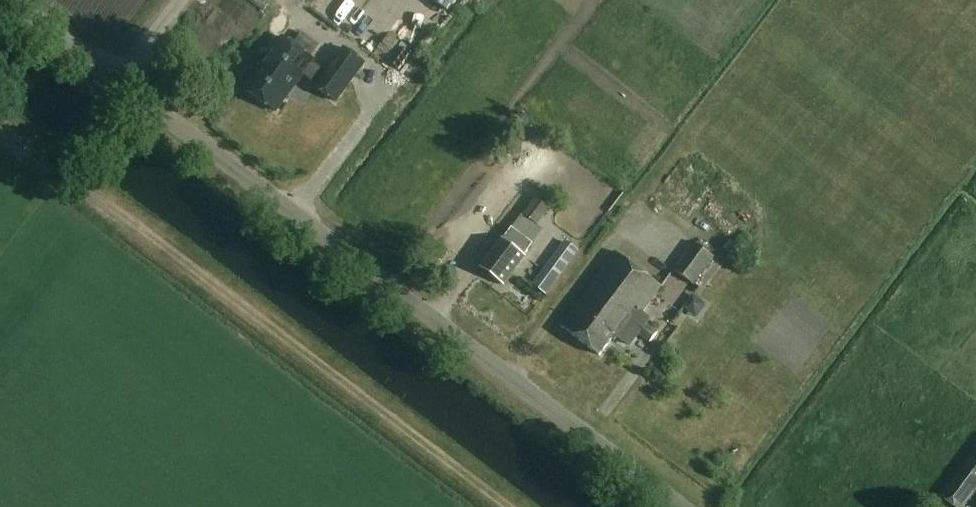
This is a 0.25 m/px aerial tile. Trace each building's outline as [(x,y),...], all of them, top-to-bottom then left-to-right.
[(389,29),(382,24),(372,38),(366,33),(358,44),(387,68),(442,0),(413,0),(389,29)] [(314,60),(283,37),(264,63),(266,65),(260,74),(257,72),(245,89),(276,111),(288,95),(284,93),(299,74),(302,76),(304,74),(318,85),(317,87),(336,101),(364,63),(345,48),(327,73),(313,62),(314,60)] [(301,113),(313,92),(301,86),(290,107),(301,113)] [(536,197),(523,214),(540,227),(547,217),(545,216),(551,208),(549,206),(538,198),(536,197)] [(504,238),(483,267),(504,283),(524,255),(523,254),(531,243),(513,229),(506,239),(504,238)] [(674,269),(694,284),(715,257),(695,242),(674,269)] [(579,251),(569,243),(547,272),(558,279),(579,251)] [(561,325),(600,354),(615,335),(623,341),(633,329),(637,332),(650,343),(658,332),(639,317),(661,288),(615,253),(561,325)] [(940,496),(955,506),(965,506),(975,492),(975,449),(940,496)]
